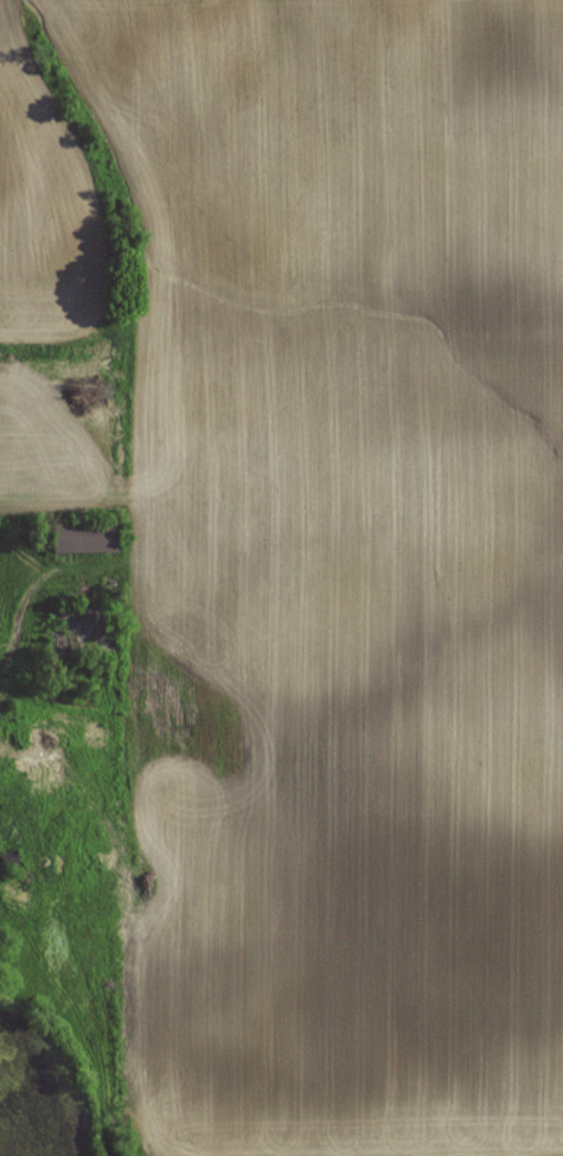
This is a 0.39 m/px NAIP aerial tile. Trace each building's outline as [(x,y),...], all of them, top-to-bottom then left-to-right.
[(118,524),(53,524),(53,554),(118,554),(118,524)] [(107,608),(49,608),(49,657),(107,657),(107,608)] [(17,852),(1,852),(1,869),(17,869),(17,852)]
